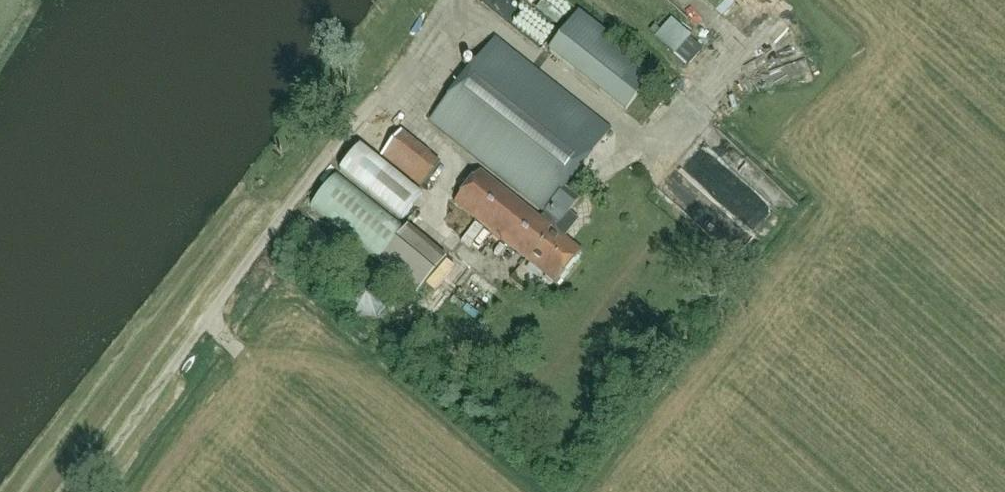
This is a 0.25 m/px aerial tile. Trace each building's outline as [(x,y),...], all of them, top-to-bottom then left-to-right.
[(561,14),(572,0),(544,0),(561,14)] [(697,15),(717,36),(724,28),(704,8),(697,15)] [(677,9),(661,29),(682,46),(698,26),(677,9)] [(578,12),(548,50),(626,111),(651,79),(600,40),(606,33),(578,12)] [(544,212),(539,218),(479,170),(454,202),(554,282),(580,250),(554,229),(573,205),(559,194),(610,129),(496,38),(429,121),(544,212)] [(811,52),(776,58),(778,71),(814,65),(811,52)] [(420,187),(440,162),(392,124),(373,148),(420,187)] [(352,179),(404,219),(422,196),(363,148),(359,145),(339,169),(352,179)] [(405,228),(339,174),(311,208),(377,261),(405,228)] [(768,217),(785,208),(780,199),(763,208),(768,217)] [(391,300),(381,279),(359,276),(345,294),(353,316),(376,319),(391,300)]
